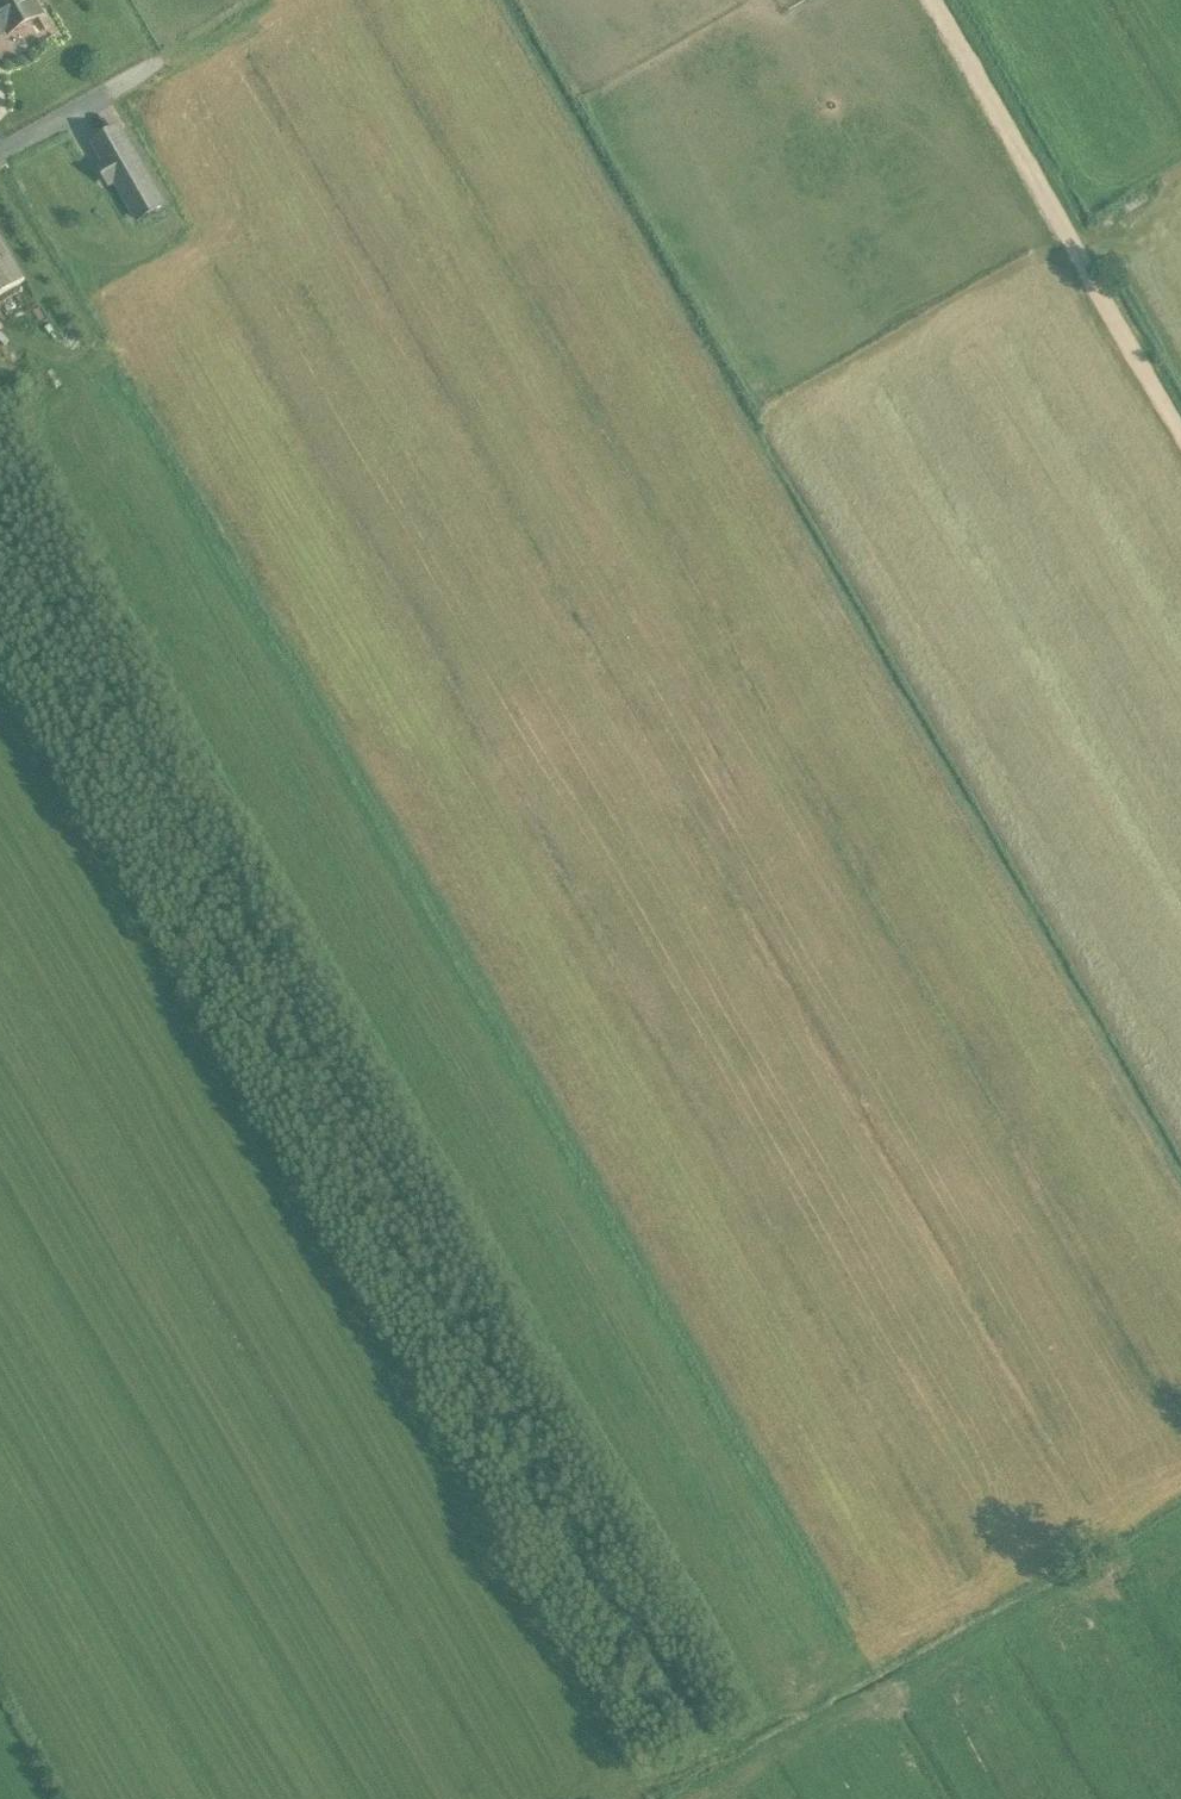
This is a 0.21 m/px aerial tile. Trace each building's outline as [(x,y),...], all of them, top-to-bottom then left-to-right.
[(42,14),(34,0),(0,0),(0,33),(7,29),(10,33),(42,14)] [(119,128),(93,143),(104,161),(99,164),(111,183),(115,181),(136,218),(162,203),(119,128)] [(25,281),(0,237),(0,296),(25,281)]
